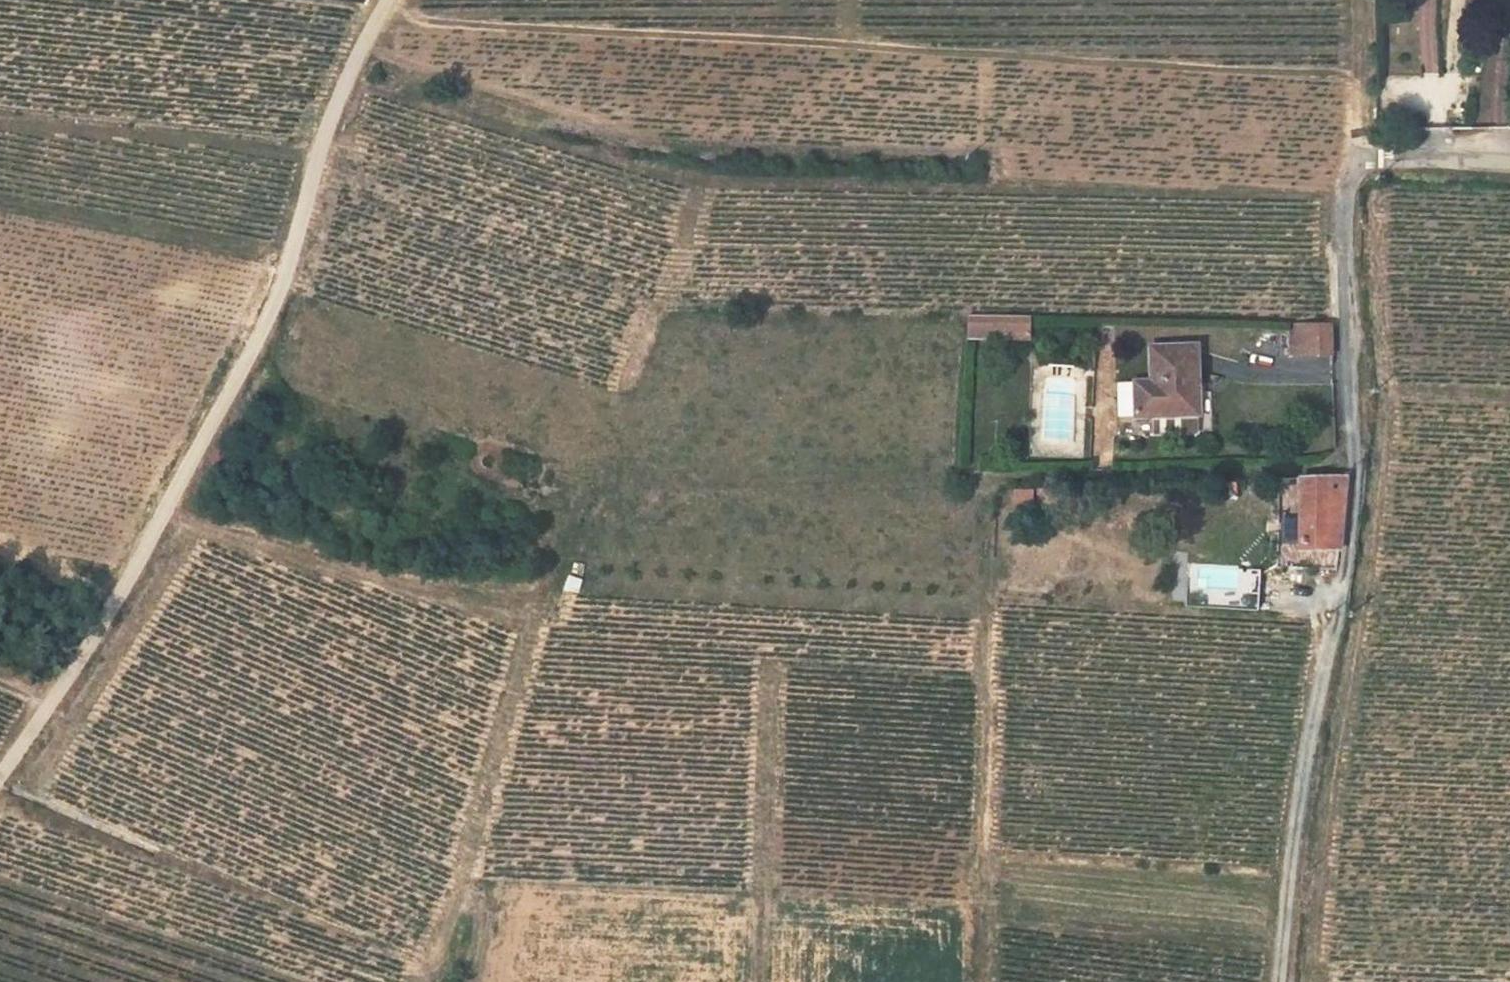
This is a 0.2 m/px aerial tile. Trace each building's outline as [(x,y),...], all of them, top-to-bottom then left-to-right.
[(1439,71),(1436,15),(1422,16),(1425,72),(1439,71)] [(1028,317),(990,316),(990,337),(1028,337),(1028,317)] [(987,322),(966,321),(966,339),(987,339),(987,322)] [(1330,326),(1294,326),(1294,355),(1330,356),(1330,326)] [(1135,415),(1152,415),(1200,414),(1199,379),(1190,379),(1190,341),(1150,342),(1151,380),(1134,381),(1135,415)] [(1200,414),(1152,415),(1152,432),(1200,431),(1200,414)] [(1300,476),(1297,543),(1338,545),(1341,478),(1300,476)] [(1189,606),(1258,607),(1258,564),(1189,564),(1189,606)]
